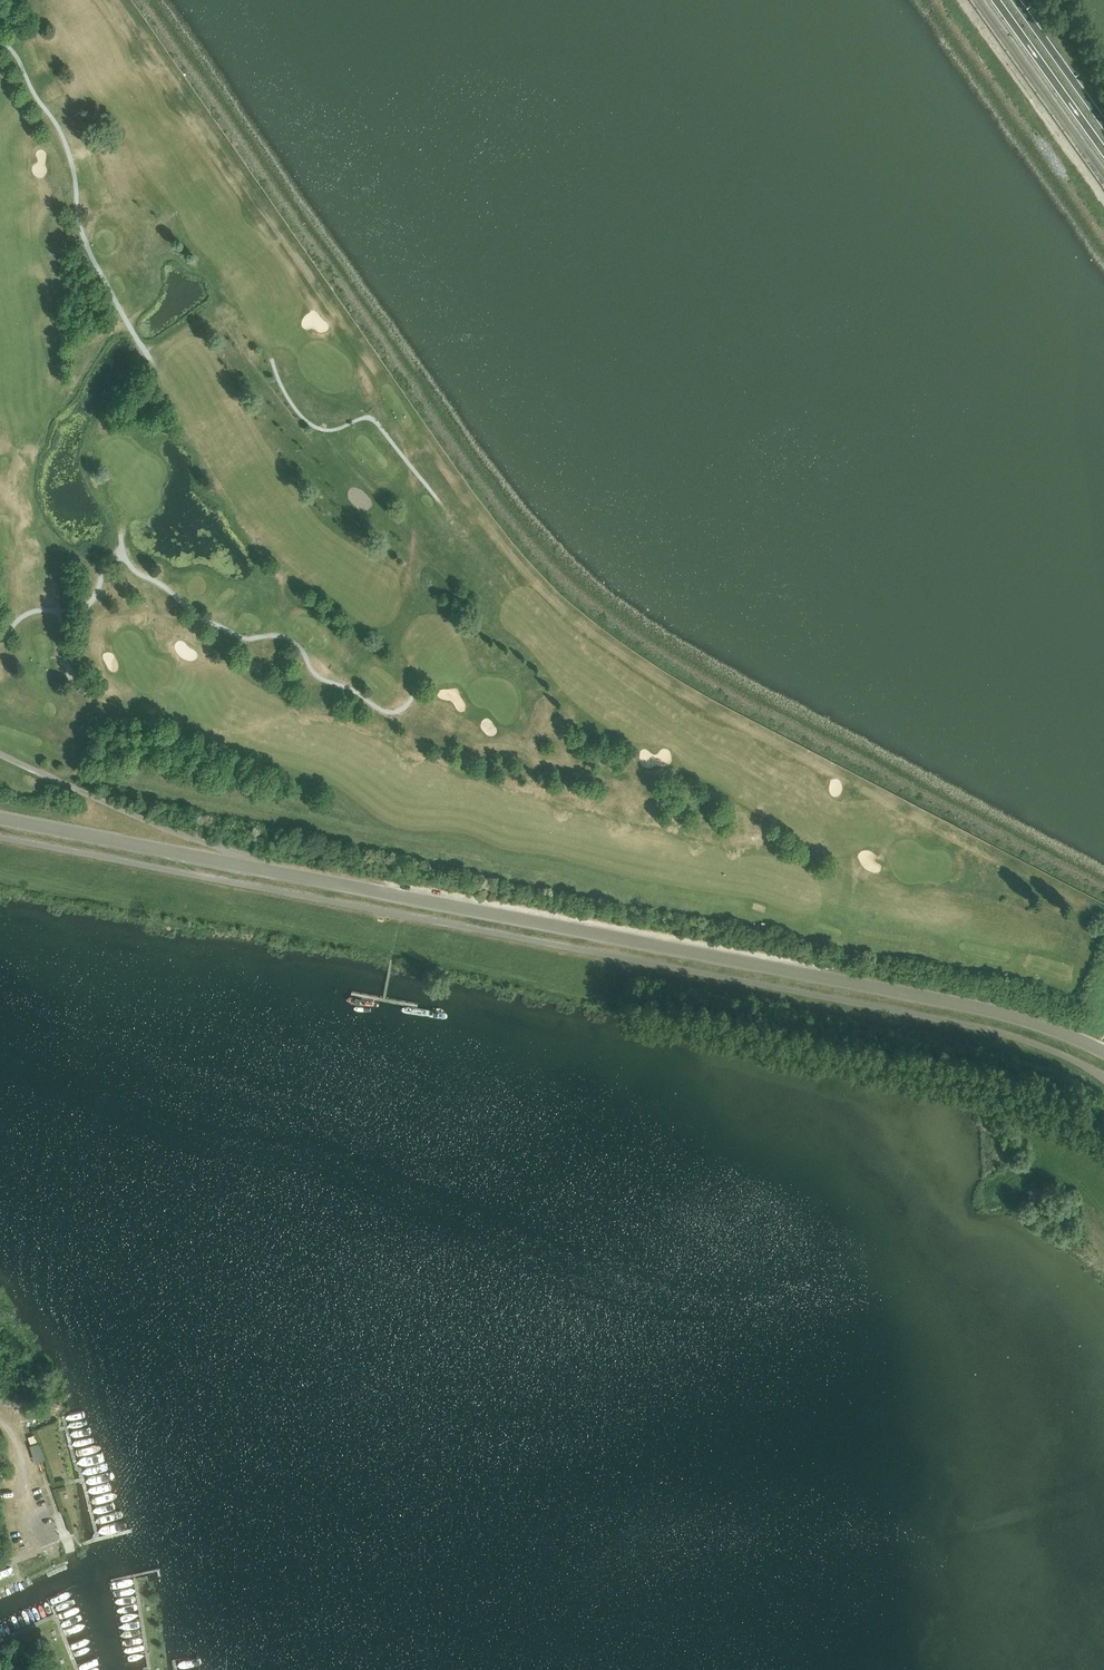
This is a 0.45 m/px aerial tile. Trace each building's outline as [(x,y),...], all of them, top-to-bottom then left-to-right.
[(34,1434),(28,1437),(31,1445),(37,1443),(34,1434)]
